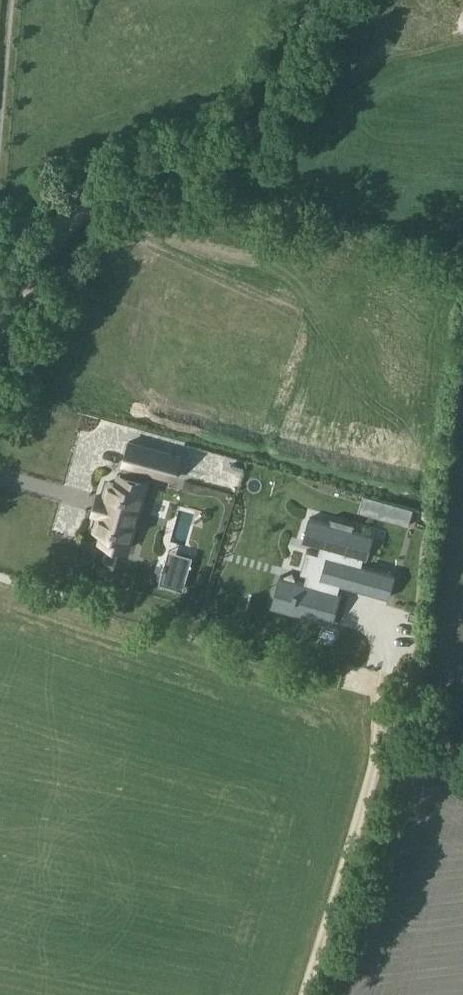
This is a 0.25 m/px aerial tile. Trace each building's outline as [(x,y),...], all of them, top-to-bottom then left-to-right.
[(95,512),(91,527),(103,531),(101,541),(128,548),(135,523),(138,524),(143,507),(139,506),(146,481),(144,481),(147,470),(175,478),(181,456),(129,441),(123,463),(124,464),(122,474),(120,473),(117,483),(109,481),(105,480),(100,495),(98,494),(98,496),(101,497),(97,511),(94,510),(93,511),(95,512)] [(420,514),(384,504),(378,525),(415,536),(420,514)] [(289,583),(280,617),(341,633),(350,600),(347,599),(348,595),(396,609),(403,582),(369,573),(371,569),(374,570),(381,545),(316,527),(310,552),(327,557),(325,563),(315,559),(308,583),(313,585),(312,590),(289,583)] [(192,555),(169,549),(159,582),(183,588),(192,555)]
